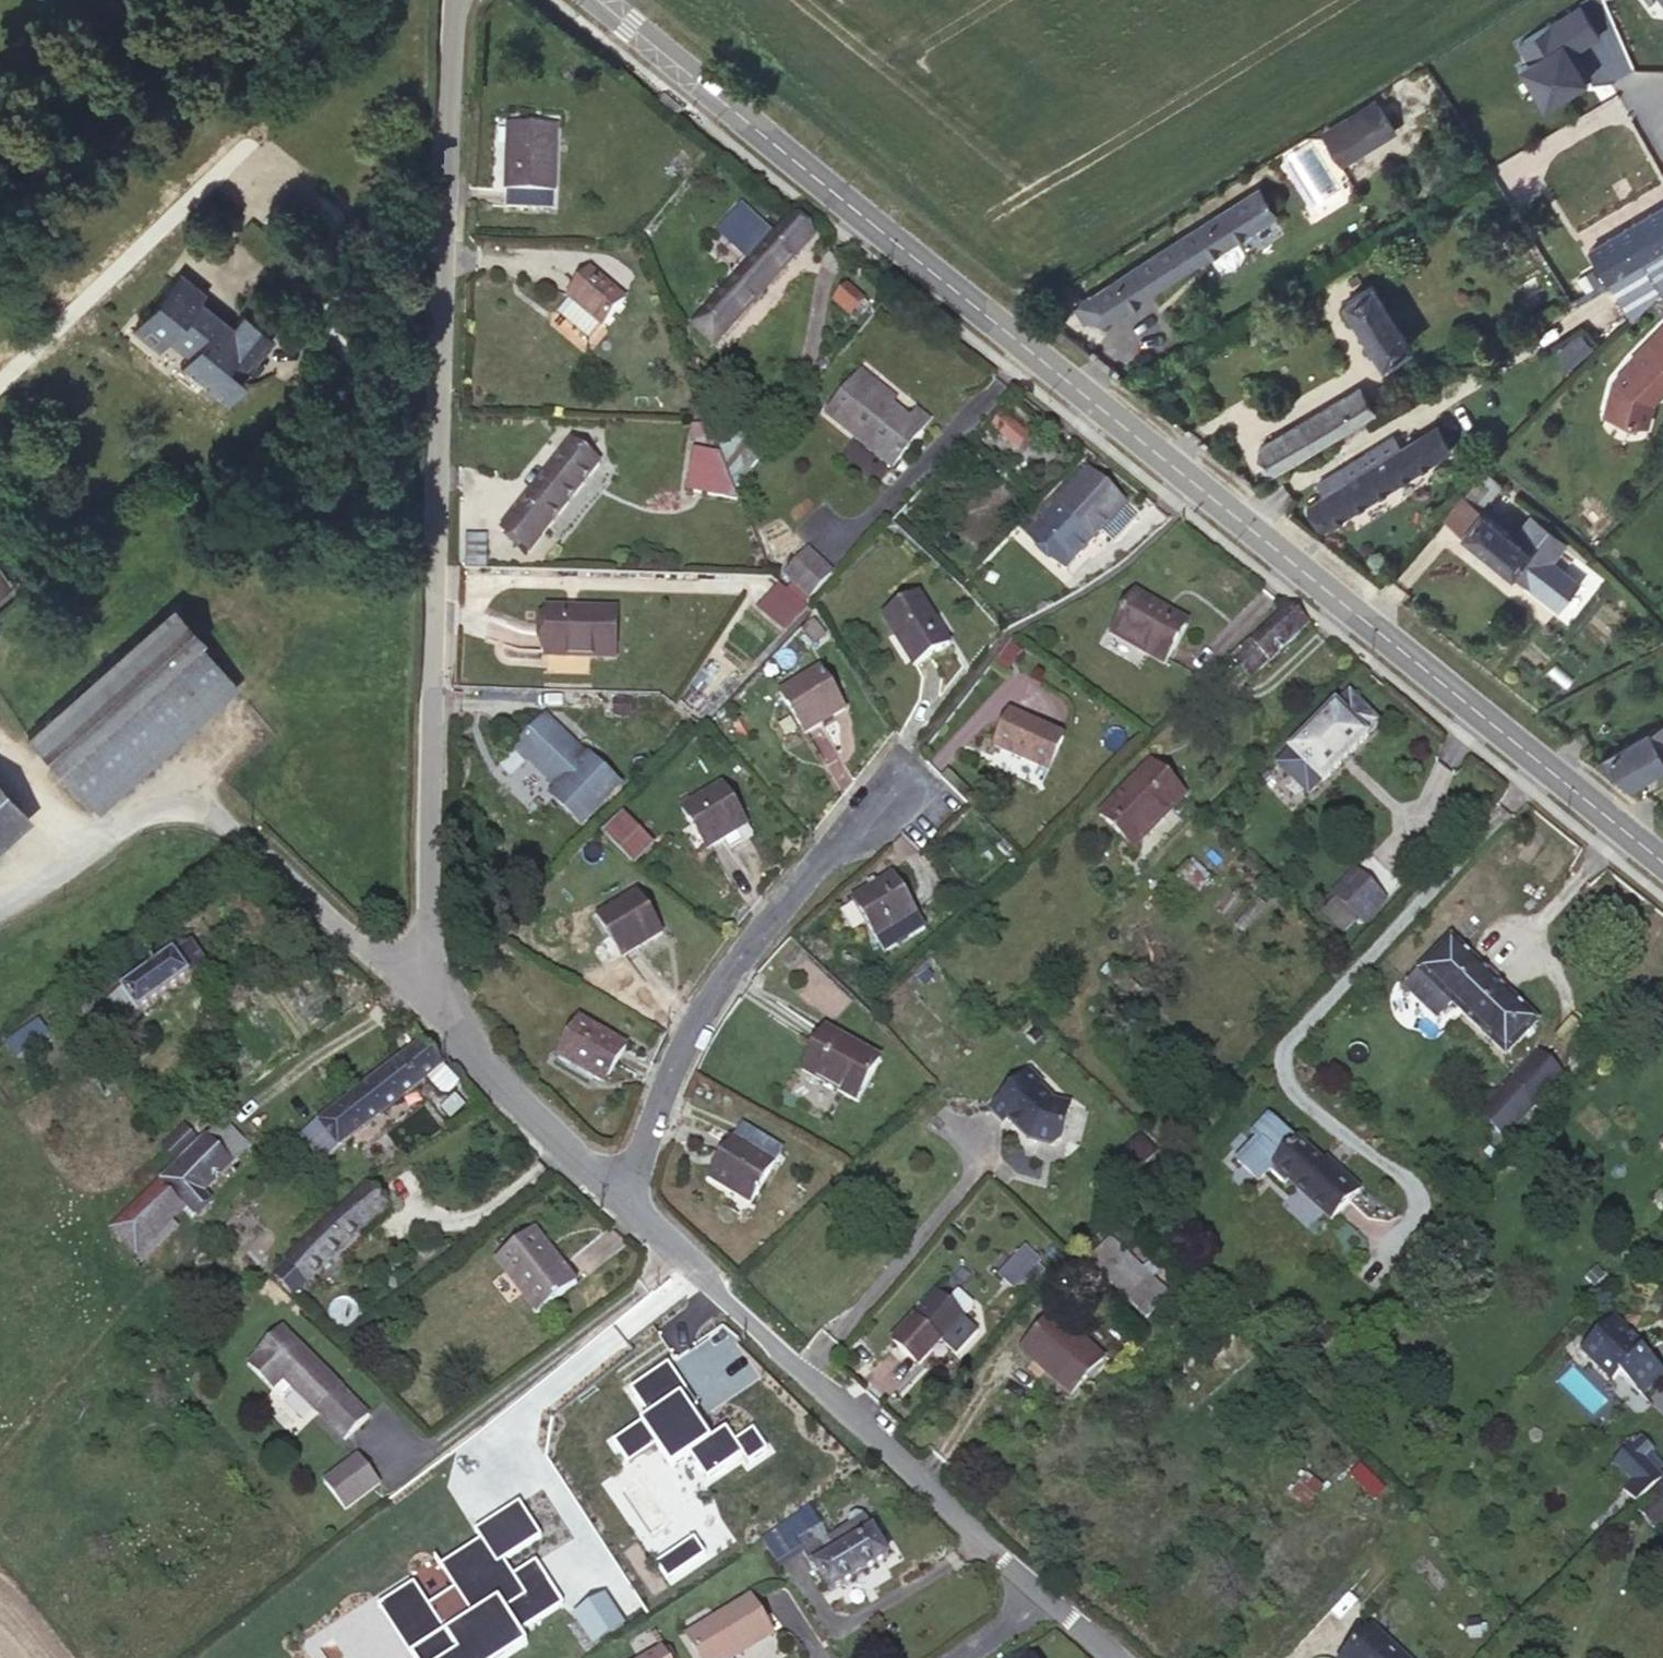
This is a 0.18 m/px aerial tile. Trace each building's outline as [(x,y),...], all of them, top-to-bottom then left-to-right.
[(1645,121),(1634,103),(1606,121),(1616,138),(1645,121)] [(1379,104),(1364,114),(1379,137),(1394,128),(1379,104)] [(1578,113),(1550,130),(1572,166),(1600,148),(1578,113)] [(1379,137),(1364,114),(1326,137),(1341,162),(1379,137)] [(509,125),(507,192),(553,194),(556,127),(509,125)] [(1572,166),(1550,130),(1525,146),(1547,181),(1572,166)] [(1275,213),(1259,189),(1076,305),(1087,321),(1102,311),(1108,321),(1275,213)] [(553,194),(507,192),(506,208),(552,210),(553,194)] [(773,237),(740,207),(717,234),(750,263),(693,327),(713,345),(811,237),(790,218),(773,237)] [(1637,225),(1654,252),(1662,247),(1662,209),(1637,225)] [(1590,253),(1605,280),(1607,279),(1654,252),(1637,225),(1590,253)] [(1654,252),(1607,279),(1632,318),(1633,317),(1662,286),(1662,247),(1654,252)] [(625,301),(590,272),(568,299),(570,300),(558,315),(588,340),(601,326),(602,328),(625,301)] [(1410,345),(1373,283),(1345,300),(1382,361),(1410,345)] [(867,307),(840,285),(828,300),(850,318),(857,310),(862,313),(867,307)] [(233,328),(198,300),(167,338),(187,355),(180,364),(227,402),(243,382),(235,376),(241,370),(245,373),(272,340),(243,316),(233,328)] [(1644,345),(1645,347),(1613,380),(1603,414),(1645,424),(1653,403),(1662,392),(1662,325),(1644,345)] [(872,389),(876,384),(861,371),(826,415),(891,469),(930,422),(916,411),(907,421),(890,408),(884,403),(886,401),(872,389)] [(897,400),(876,384),(872,389),(886,401),(884,403),(890,408),(897,400)] [(1361,386),(1342,398),(1357,423),(1375,412),(1361,386)] [(1357,423),(1342,398),(1261,446),(1277,471),(1357,423)] [(1021,454),(1033,438),(1003,414),(991,429),(1021,454)] [(693,437),(715,436),(711,425),(692,425),(693,437)] [(1434,427),(1415,439),(1429,463),(1448,452),(1434,427)] [(736,488),(763,455),(734,431),(719,446),(736,488)] [(1429,463),(1415,439),(1399,449),(1392,437),(1318,484),(1324,494),(1311,502),(1327,527),(1429,463)] [(600,463),(573,441),(503,530),(530,552),(600,463)] [(735,500),(719,454),(693,449),(686,490),(735,500)] [(1484,470),(1445,518),(1530,586),(1565,543),(1532,517),(1515,537),(1480,510),(1501,484),(1484,470)] [(1126,505),(1090,471),(1031,534),(1066,568),(1126,505)] [(487,537),(467,536),(465,567),(486,567),(487,537)] [(832,574),(807,550),(785,574),(809,597),(832,574)] [(166,611),(194,643),(235,606),(207,574),(166,611)] [(781,585),(757,610),(785,636),(809,611),(781,585)] [(949,645),(918,594),(883,616),(914,667),(949,645)] [(1186,625),(1133,594),(1111,633),(1164,664),(1186,625)] [(1289,605),(1288,606),(1250,641),(1232,659),(1250,679),(1307,625),(1289,605)] [(616,611),(548,610),(547,657),(616,658),(616,611)] [(231,684),(194,643),(166,611),(27,734),(92,808),(231,684)] [(844,709),(820,669),(779,694),(804,735),(844,709)] [(1336,705),(1366,736),(1379,723),(1348,693),(1336,705)] [(632,702),(614,702),(614,715),(632,715),(632,702)] [(1288,753),(1319,784),(1320,785),(1368,737),(1366,736),(1336,705),(1335,704),(1287,752),(1288,753)] [(1063,736),(1009,712),(994,747),(1048,771),(1063,736)] [(560,790),(588,761),(545,720),(518,748),(560,790)] [(1597,761),(1628,786),(1662,766),(1662,723),(1597,761)] [(812,740),(826,763),(837,757),(824,733),(812,740)] [(1307,796),(1319,784),(1288,753),(1276,765),(1307,796)] [(588,760),(588,761),(560,790),(554,796),(582,823),(617,787),(588,760)] [(1142,782),(1155,768),(1150,764),(1137,777),(1142,782)] [(1185,796),(1155,768),(1142,782),(1137,777),(1099,816),(1133,849),(1185,796)] [(747,825),(722,785),(681,809),(706,850),(747,825)] [(0,789),(0,817),(14,805),(0,789)] [(653,847),(622,815),(603,833),(634,865),(653,847)] [(1385,897),(1340,855),(1318,880),(1362,921),(1385,897)] [(917,917),(892,876),(852,901),(885,954),(925,930),(917,917)] [(662,933),(638,893),(596,918),(622,958),(662,933)] [(1419,972),(1451,1003),(1505,1056),(1538,1023),(1451,938),(1419,972)] [(205,967),(189,944),(107,1003),(124,1025),(205,967)] [(1436,1019),(1451,1003),(1419,972),(1403,987),(1436,1019)] [(626,1047),(579,1019),(558,1056),(604,1084),(626,1047)] [(48,1036),(39,1022),(8,1044),(17,1057),(48,1036)] [(880,1059),(825,1029),(801,1071),(857,1102),(880,1059)] [(422,1042),(302,1135),(323,1159),(425,1079),(441,1097),(448,1097),(461,1085),(422,1042)] [(1028,1068),(989,1109),(1003,1122),(1011,1114),(1033,1136),(1055,1146),(1063,1140),(1070,1104),(1051,1099),(1037,1086),(1042,1082),(1028,1068)] [(1534,1105),(1510,1082),(1480,1116),(1504,1138),(1534,1105)] [(1335,1177),(1321,1165),(1297,1141),(1295,1142),(1269,1117),(1252,1134),(1258,1140),(1237,1162),(1258,1182),(1269,1171),(1285,1187),(1290,1182),(1331,1221),(1359,1191),(1339,1173),(1335,1177)] [(248,1147),(222,1120),(161,1180),(196,1214),(210,1200),(202,1192),(248,1147)] [(782,1149),(742,1125),(709,1180),(750,1204),(782,1149)] [(1326,1160),(1321,1165),(1335,1177),(1339,1173),(1326,1160)] [(183,1208),(158,1182),(111,1228),(136,1253),(183,1208)] [(372,1216),(353,1196),(309,1236),(273,1272),(292,1294),(372,1216)] [(577,1284),(534,1229),(493,1262),(537,1314),(577,1284)] [(1168,1296),(1110,1238),(1087,1263),(1146,1319),(1168,1296)] [(1041,1261),(1024,1245),(997,1276),(1014,1290),(1041,1261)] [(944,1303),(934,1293),(892,1342),(919,1366),(971,1305),(955,1291),(944,1303)] [(1103,1358),(1053,1314),(1021,1350),(1070,1395),(1103,1358)] [(1611,1320),(1583,1350),(1614,1380),(1619,1374),(1641,1395),(1662,1373),(1662,1372),(1611,1320)] [(341,1387),(281,1329),(255,1353),(257,1355),(247,1365),(273,1390),(283,1380),(317,1412),(344,1439),(368,1415),(340,1388),(341,1387)] [(1662,1479),(1662,1477),(1645,1459),(1653,1451),(1639,1437),(1605,1470),(1606,1470),(1608,1469),(1610,1471),(1615,1466),(1631,1483),(1622,1491),(1635,1505),(1662,1479)] [(622,1521),(633,1534),(681,1493),(645,1451),(629,1465),(643,1481),(595,1522),(606,1535),(622,1521)] [(359,1456),(325,1483),(346,1510),(381,1483),(359,1456)] [(1301,1470),(1286,1492),(1304,1504),(1319,1482),(1301,1470)] [(1634,1509),(1654,1530),(1662,1521),(1662,1482),(1634,1509)] [(873,1532),(814,1567),(829,1592),(888,1557),(873,1532)] [(545,1551),(528,1564),(546,1589),(564,1576),(545,1551)] [(623,1625),(604,1597),(576,1616),(596,1645),(623,1625)] [(751,1598),(688,1636),(701,1657),(733,1657),(773,1634),(751,1598)] [(1343,1657),(1400,1657),(1371,1630),(1343,1657)] [(663,1648),(646,1657),(669,1657),(663,1648)]
